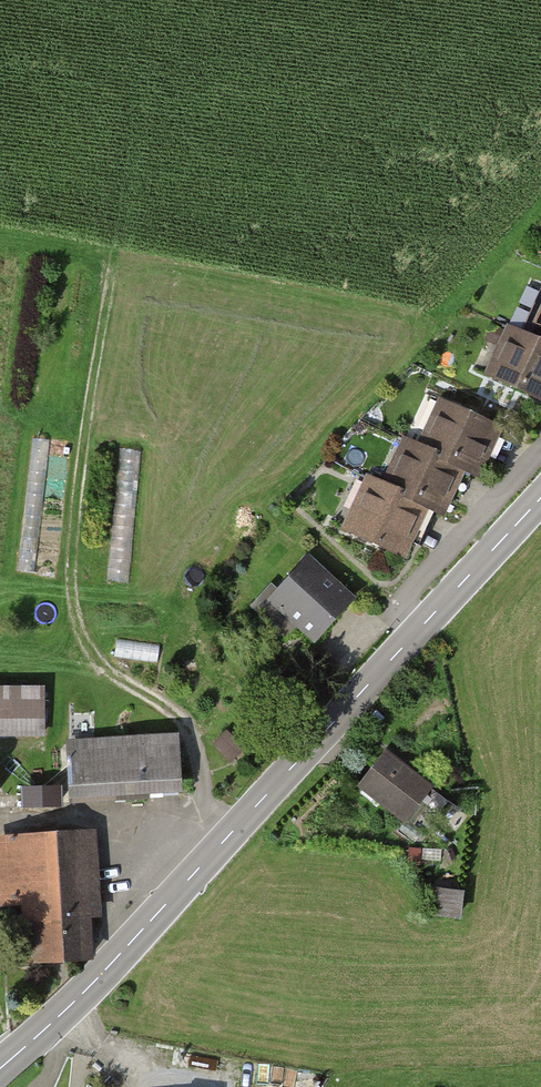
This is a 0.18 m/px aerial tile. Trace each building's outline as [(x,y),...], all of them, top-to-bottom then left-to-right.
[(528,331),(540,337),(540,303),(528,331)] [(485,370),(540,395),(540,338),(506,322),(485,370)] [(440,399),(422,441),(484,468),(503,427),(440,399)] [(406,435),(387,477),(450,505),(469,463),(406,435)] [(365,468),(342,519),(419,554),(442,502),(365,468)] [(358,601),(310,556),(269,600),(317,644),(358,601)] [(0,687),(0,739),(53,740),(54,688),(0,687)] [(70,743),(74,800),(191,792),(187,735),(70,743)] [(436,788),(388,751),(359,789),(407,825),(436,788)] [(91,957),(82,830),(6,835),(11,900),(35,898),(40,960),(91,957)]
